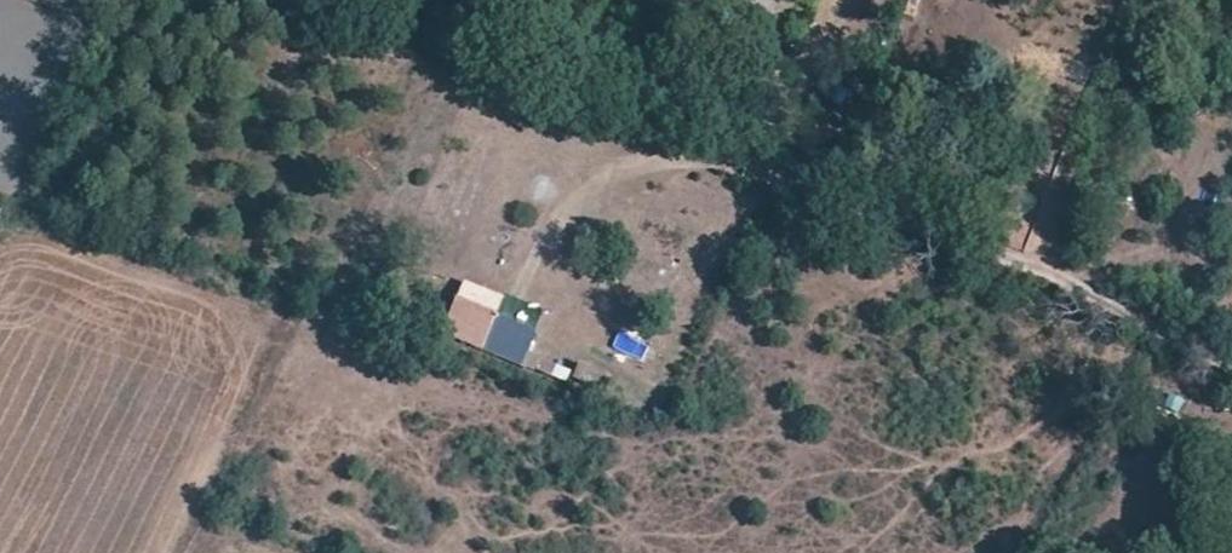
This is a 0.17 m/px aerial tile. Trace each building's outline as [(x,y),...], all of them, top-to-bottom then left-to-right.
[(535,329),(496,314),(503,296),(462,280),(441,334),(521,365),(535,329)]
